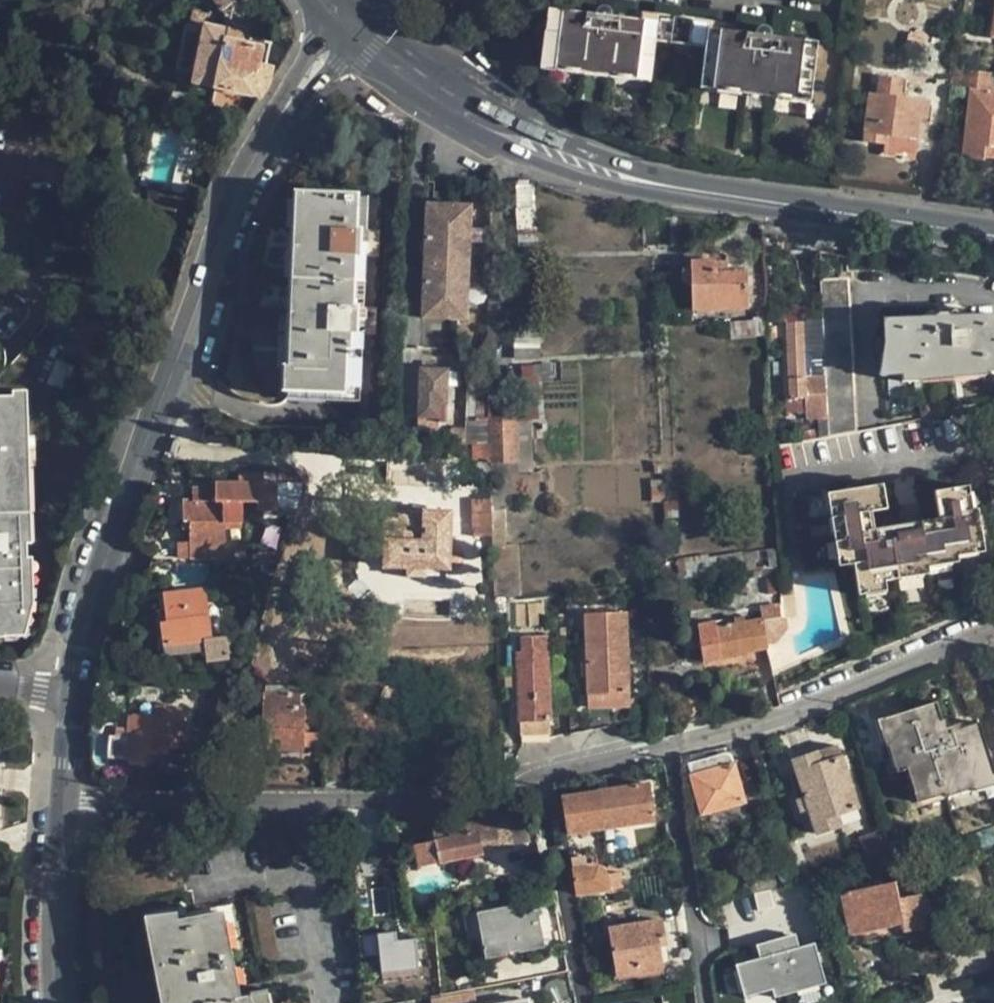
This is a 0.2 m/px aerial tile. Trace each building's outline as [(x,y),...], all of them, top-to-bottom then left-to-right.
[(240,0),(204,0),(215,16),(240,0)] [(548,4),(541,58),(561,61),(562,55),(584,57),(584,64),(609,67),(610,61),(634,64),(633,71),(649,72),(655,37),(639,35),(641,16),(613,12),(608,6),(606,5),(602,5),(600,7),(598,10),(588,9),(588,14),(567,11),(567,6),(548,4)] [(588,9),(567,6),(567,11),(588,14),(588,9)] [(655,37),(705,43),(721,45),(723,28),(753,32),(759,25),(727,20),(642,9),(641,16),(639,35),(655,37)] [(191,11),(188,26),(204,30),(206,25),(208,14),(191,11)] [(294,37),(293,19),(281,21),(283,38),(294,37)] [(274,65),(267,63),(260,61),(262,46),(244,43),(240,34),(236,31),(206,25),(204,30),(196,71),(194,81),(216,86),(231,89),(262,95),(270,82),(274,65)] [(721,45),(705,43),(701,79),(719,81),(720,75),(743,79),(742,85),(769,88),(770,81),(794,84),(793,92),(812,94),(819,39),(802,38),(801,43),(780,40),(780,35),(771,34),(764,26),(759,25),(753,32),(723,28),(721,45)] [(196,71),(204,30),(188,26),(179,67),(196,71)] [(923,52),(925,36),(908,33),(906,49),(923,52)] [(802,38),(780,35),(780,40),(801,43),(802,38)] [(281,66),(294,45),(272,40),(267,63),(274,65),(281,66)] [(583,71),(584,64),(584,57),(562,55),(561,61),(559,68),(583,71)] [(559,68),(561,61),(541,58),(541,65),(559,68)] [(632,78),(633,71),(634,64),(610,61),(609,67),(608,74),(632,78)] [(608,74),(609,67),(584,64),(583,71),(608,74)] [(277,71),(281,66),(274,65),(270,82),(277,71)] [(993,146),(993,93),(993,83),(993,73),(955,69),(951,89),(971,92),(963,156),(983,159),(984,156),(985,145),(993,146)] [(648,80),(649,72),(633,71),(632,78),(648,80)] [(741,92),(742,85),(743,79),(720,75),(719,81),(718,89),(741,92)] [(869,94),(865,132),(917,138),(920,116),(927,116),(929,101),(901,98),(902,79),(881,77),(878,96),(869,94)] [(700,87),(718,89),(719,81),(701,79),(700,87)] [(793,99),(793,92),(794,84),(770,81),(769,88),(768,96),(793,99)] [(768,96),(769,88),(742,85),(741,92),(768,96)] [(212,104),(228,107),(231,89),(216,86),(212,104)] [(251,113),(262,95),(231,89),(228,107),(251,113)] [(811,102),(812,94),(793,92),(793,99),(811,102)] [(827,140),(828,132),(817,131),(815,138),(827,140)] [(915,154),(917,138),(865,132),(863,141),(884,143),(883,155),(896,157),(897,151),(915,154)] [(985,145),(984,156),(993,158),(993,146),(985,145)] [(536,207),(534,180),(517,180),(518,207),(520,207),(536,207)] [(363,333),(364,306),(366,257),(367,229),(368,197),(302,195),(297,364),(286,365),(285,392),(361,394),(363,333)] [(464,322),(469,204),(426,203),(420,320),(464,322)] [(522,247),(539,246),(536,207),(520,207),(522,247)] [(380,229),(367,229),(366,257),(379,257),(380,229)] [(515,360),(540,359),(540,259),(520,260),(517,305),(516,305),(515,360)] [(747,273),(728,273),(717,273),(716,261),(690,262),(690,265),(683,270),(683,281),(691,286),(692,310),(748,308),(747,273)] [(727,261),(716,261),(717,273),(728,273),(727,261)] [(821,281),(825,349),(826,376),(827,395),(828,416),(829,436),(856,431),(847,280),(821,281)] [(377,306),(364,306),(363,333),(374,334),(377,334),(377,306)] [(752,310),(752,322),(753,321),(753,335),(762,335),(762,310),(752,310)] [(885,319),(888,369),(902,368),(903,381),(923,379),(923,373),(987,369),(987,366),(993,366),(993,315),(949,317),(949,313),(934,313),(934,318),(885,319)] [(754,336),(753,335),(753,321),(752,322),(733,322),(733,336),(754,336)] [(807,396),(827,395),(826,376),(805,377),(804,350),(801,321),(785,322),(790,397),(807,396)] [(468,365),(468,390),(492,391),(492,387),(499,333),(488,333),(472,365),(468,365)] [(825,349),(804,350),(805,377),(826,376),(825,349)] [(64,390),(74,366),(57,359),(48,384),(64,390)] [(550,362),(538,363),(539,381),(543,380),(552,380),(550,362)] [(541,420),(539,381),(538,363),(520,364),(522,421),(533,421),(541,420)] [(441,409),(447,409),(448,370),(419,369),(417,419),(440,420),(441,409)] [(492,391),(468,390),(466,442),(472,443),(490,443),(490,422),(492,391)] [(827,395),(807,396),(808,417),(828,416),(827,395)] [(23,396),(13,397),(0,397),(0,638),(6,638),(6,633),(22,632),(22,620),(27,619),(27,603),(30,603),(23,396)] [(490,443),(490,461),(517,461),(516,421),(490,422),(490,443)] [(522,421),(516,421),(517,461),(534,461),(533,421),(522,421)] [(472,443),(466,442),(455,442),(455,451),(472,451),(472,443)] [(491,474),(505,474),(534,471),(534,461),(517,461),(490,461),(491,474)] [(507,544),(505,474),(491,474),(491,500),(491,510),(492,536),(493,539),(493,544),(507,544)] [(151,548),(147,564),(176,564),(178,558),(227,557),(226,522),(242,521),(243,499),(260,499),(260,507),(280,507),(279,481),(220,481),(220,487),(194,487),(193,500),(184,500),(184,521),(190,521),(190,541),(178,542),(177,547),(151,548)] [(900,523),(897,505),(885,507),(881,483),(824,491),(827,507),(831,507),(832,516),(828,517),(830,531),(834,530),(835,540),(832,540),(834,556),(839,556),(839,562),(851,561),(856,591),(865,590),(866,593),(881,591),(881,583),(896,582),(896,584),(921,581),(921,577),(927,577),(926,572),(952,569),(952,565),(956,564),(955,559),(975,557),(975,553),(980,552),(970,487),(965,488),(964,485),(936,490),(940,516),(919,520),(900,523)] [(649,488),(650,503),(661,502),(660,487),(649,488)] [(491,510),(491,500),(474,500),(475,536),(492,536),(491,510)] [(661,502),(662,516),(675,516),(674,501),(661,502)] [(917,502),(897,505),(900,523),(919,520),(917,502)] [(421,531),(383,530),(383,549),(382,570),(406,570),(406,579),(442,580),(447,580),(453,575),(454,571),(454,567),(453,564),(453,559),(451,554),(453,509),(422,507),(421,531)] [(762,569),(777,568),(776,548),(759,550),(762,569)] [(762,569),(759,550),(744,553),(743,551),(710,556),(709,552),(675,558),(675,562),(678,565),(680,571),(678,576),(674,579),(762,569)] [(745,578),(730,581),(732,594),(747,591),(745,578)] [(167,621),(161,622),(163,647),(204,642),(205,651),(207,660),(230,658),(227,636),(213,638),(208,590),(165,593),(166,609),(167,621)] [(506,596),(494,597),(495,612),(506,611),(506,596)] [(781,602),(778,602),(762,605),(764,618),(782,615),(781,602)] [(585,614),(588,694),(630,692),(627,612),(585,614)] [(787,614),(782,615),(764,618),(769,639),(776,637),(780,634),(785,629),(787,624),(787,619),(787,614)] [(770,647),(769,639),(764,618),(746,622),(745,617),(734,619),(735,624),(717,627),(717,621),(698,624),(704,660),(770,647)] [(547,636),(524,637),(523,652),(518,651),(522,746),(550,739),(549,721),(547,636)] [(164,656),(205,651),(204,642),(163,647),(164,656)] [(630,706),(630,692),(588,694),(588,708),(610,707),(630,706)] [(268,726),(268,749),(305,750),(305,705),(301,705),(301,694),(265,693),(264,725),(268,726)] [(952,733),(944,735),(941,724),(945,723),(939,706),(886,721),(894,744),(900,742),(908,767),(910,767),(919,791),(944,781),(945,785),(969,777),(970,781),(993,773),(993,761),(981,723),(966,727),(967,732),(953,736),(952,733)] [(611,726),(610,707),(588,708),(589,730),(611,726)] [(93,734),(92,757),(108,758),(145,761),(146,757),(165,758),(166,752),(185,753),(188,719),(129,716),(127,736),(93,734)] [(886,746),(891,744),(894,744),(886,721),(878,723),(886,746)] [(949,722),(945,723),(941,724),(944,735),(952,733),(951,729),(949,722)] [(951,729),(952,733),(953,736),(967,732),(966,727),(965,725),(951,729)] [(900,769),(908,767),(900,742),(894,744),(891,744),(900,769)] [(838,744),(818,751),(822,763),(842,756),(838,744)] [(709,751),(688,755),(690,764),(711,758),(709,751)] [(822,763),(818,751),(792,760),(805,797),(809,810),(817,834),(842,826),(838,814),(859,807),(842,756),(822,763)] [(711,758),(690,764),(693,776),(703,812),(744,801),(732,758),(726,755),(721,755),(711,758)] [(972,785),(973,789),(993,782),(993,773),(970,781),(972,785)] [(948,793),(972,785),(970,781),(969,777),(945,785),(946,788),(948,793)] [(921,797),(946,788),(945,785),(944,781),(919,791),(921,797)] [(650,783),(598,791),(604,828),(655,820),(650,783)] [(568,834),(604,828),(598,791),(563,797),(568,834)] [(801,812),(809,810),(805,797),(797,800),(801,812)] [(434,840),(414,845),(418,867),(471,856),(512,848),(505,817),(432,831),(434,840)] [(893,851),(884,828),(860,836),(868,859),(893,851)] [(570,860),(577,894),(609,890),(607,874),(598,867),(586,868),(584,858),(570,860)] [(621,873),(607,874),(609,890),(623,888),(621,873)] [(776,876),(764,878),(767,888),(778,886),(776,876)] [(767,888),(764,878),(752,882),(754,891),(767,888)] [(842,893),(842,895),(846,914),(850,933),(866,931),(903,923),(904,931),(930,925),(924,894),(898,900),(894,882),(842,893)] [(838,915),(846,914),(842,895),(834,896),(838,915)] [(807,941),(801,915),(800,905),(799,901),(754,910),(763,950),(785,945),(790,970),(811,965),(807,941)] [(811,903),(800,905),(801,915),(813,912),(811,903)] [(505,948),(506,953),(541,946),(535,912),(516,916),(515,908),(479,915),(486,951),(505,948)] [(155,924),(170,1002),(265,1002),(264,995),(251,997),(251,995),(235,997),(220,912),(155,924)] [(656,940),(664,938),(660,920),(610,928),(617,975),(661,968),(658,948),(656,940)] [(905,936),(904,931),(903,923),(866,931),(868,943),(905,936)] [(382,973),(417,969),(414,939),(396,941),(395,933),(378,934),(380,954),(382,973)] [(665,946),(664,938),(656,940),(658,948),(665,946)] [(506,956),(506,953),(505,948),(486,951),(488,959),(506,956)] [(552,978),(548,981),(544,986),(544,992),(544,994),(547,998),(551,1000),(557,1002),(564,999),(567,994),(568,990),(567,984),(562,979),(555,978),(552,978)] [(432,1002),(476,1002),(474,992),(431,1000),(432,1002)]
